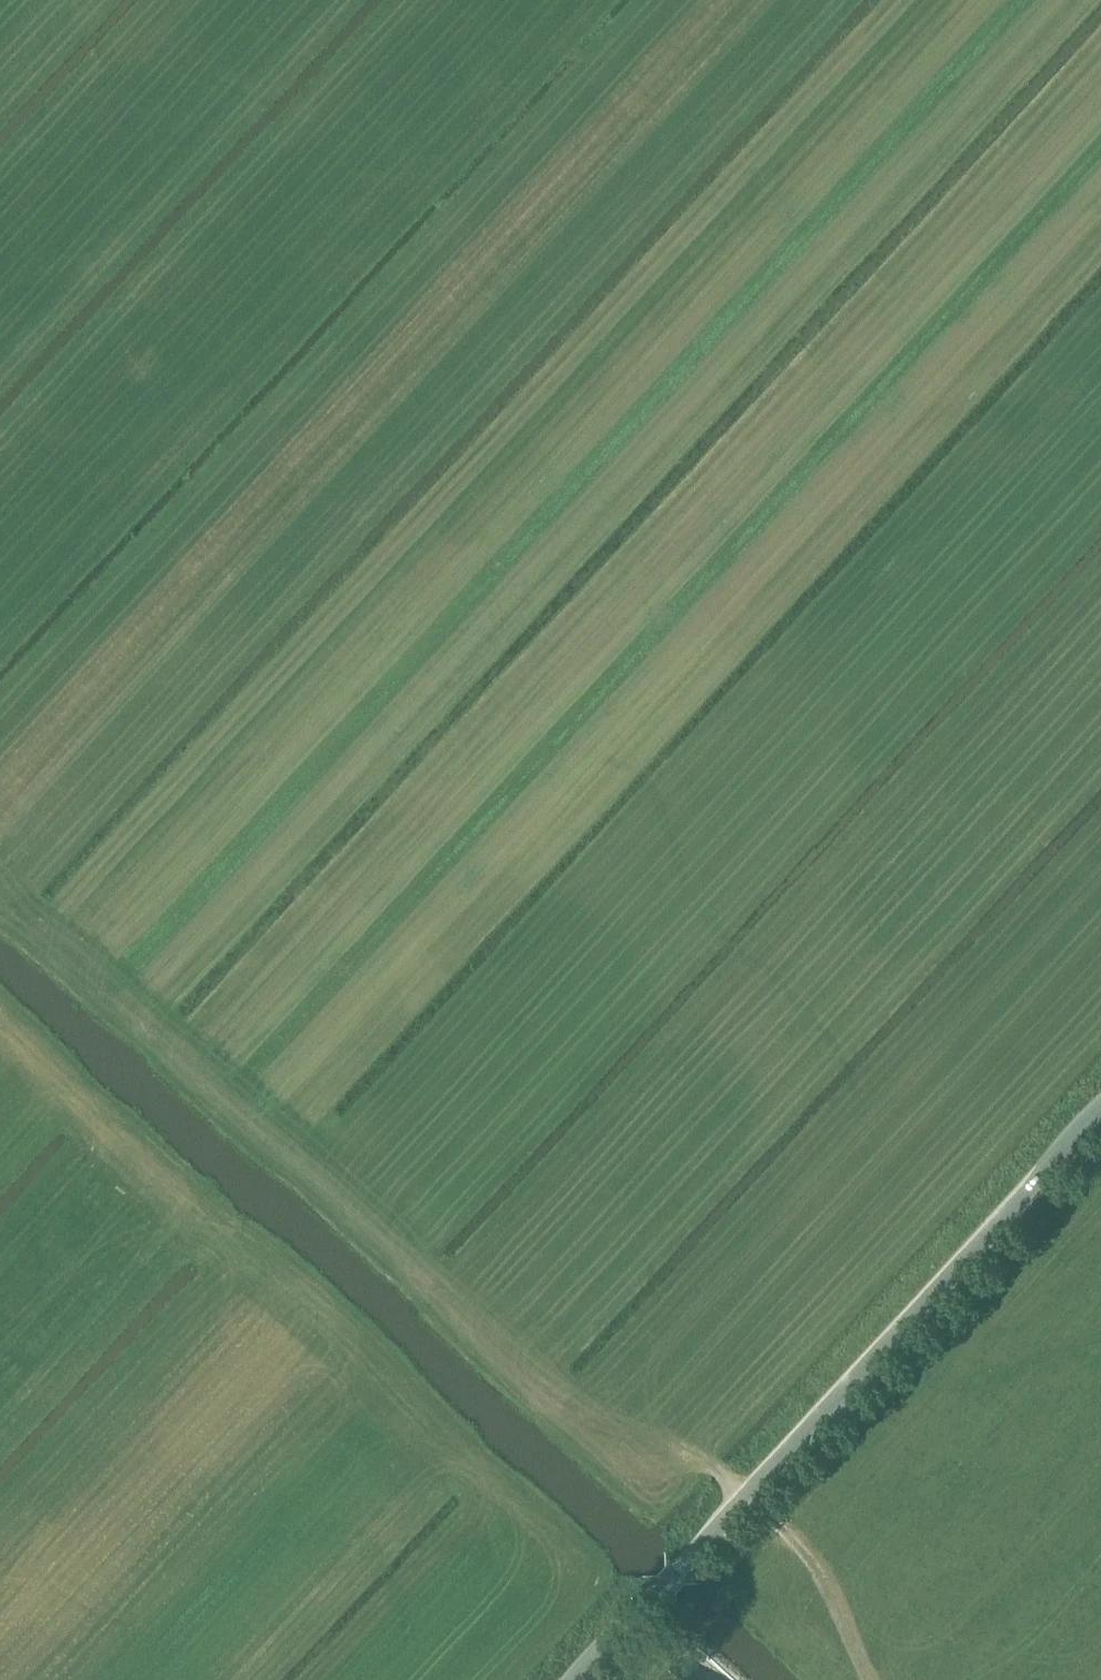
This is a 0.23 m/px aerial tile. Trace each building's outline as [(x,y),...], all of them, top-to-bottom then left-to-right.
[(661,1679),(734,1679),(694,1644),(669,1671),(661,1679)]
